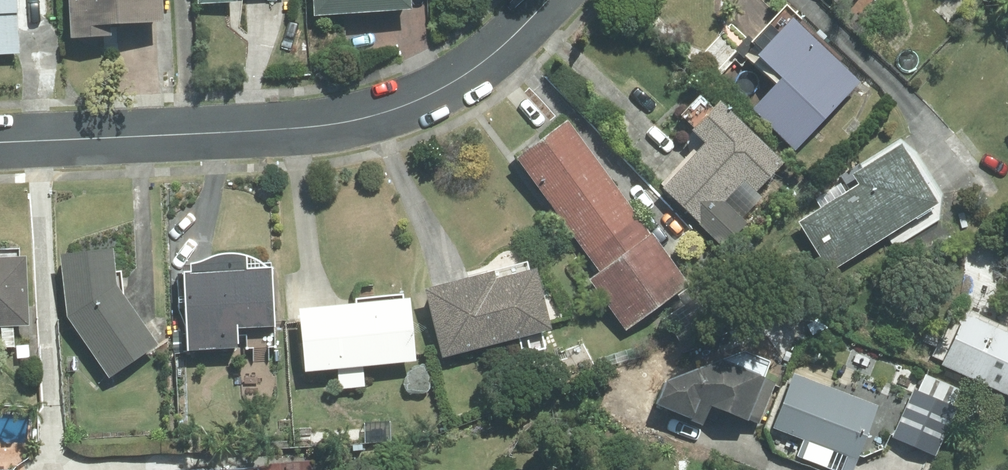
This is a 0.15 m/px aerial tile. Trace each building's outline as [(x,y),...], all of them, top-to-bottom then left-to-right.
[(14,55),(11,0),(0,0),(0,55),(14,55)] [(156,26),(155,0),(63,0),(65,41),(102,40),(102,28),(156,26)] [(308,20),(403,14),(402,0),(307,0),(308,20)] [(839,12),(849,0),(825,0),(839,12)] [(852,84),(781,21),(748,57),(772,79),(744,110),(790,152),(852,84)] [(775,164),(706,104),(681,133),(695,145),(654,191),(720,248),(742,223),(719,203),(739,181),(751,192),(775,164)] [(684,284),(557,123),(508,161),(593,270),(580,280),(621,333),(684,284)] [(791,223),(823,273),(928,206),(890,147),(844,176),(851,186),(791,223)] [(52,256),(60,319),(103,378),(149,346),(107,287),(102,250),(52,256)] [(20,326),(17,259),(0,259),(0,327),(20,326)] [(417,291),(435,358),(543,329),(525,263),(417,291)] [(261,270),(174,275),(178,353),(227,350),(225,329),(264,327),(261,270)] [(400,300),(288,310),(294,372),(332,368),(334,389),(358,387),(356,366),(406,361),(400,300)] [(958,316),(935,366),(1007,399),(1007,338),(958,316)] [(771,384),(711,362),(656,385),(648,408),(695,426),(702,405),(756,425),(771,384)] [(789,375),(769,429),(800,441),(793,457),(827,469),(849,469),(873,406),(789,375)] [(915,393),(908,390),(888,438),(929,454),(955,392),(920,378),(915,393)]
